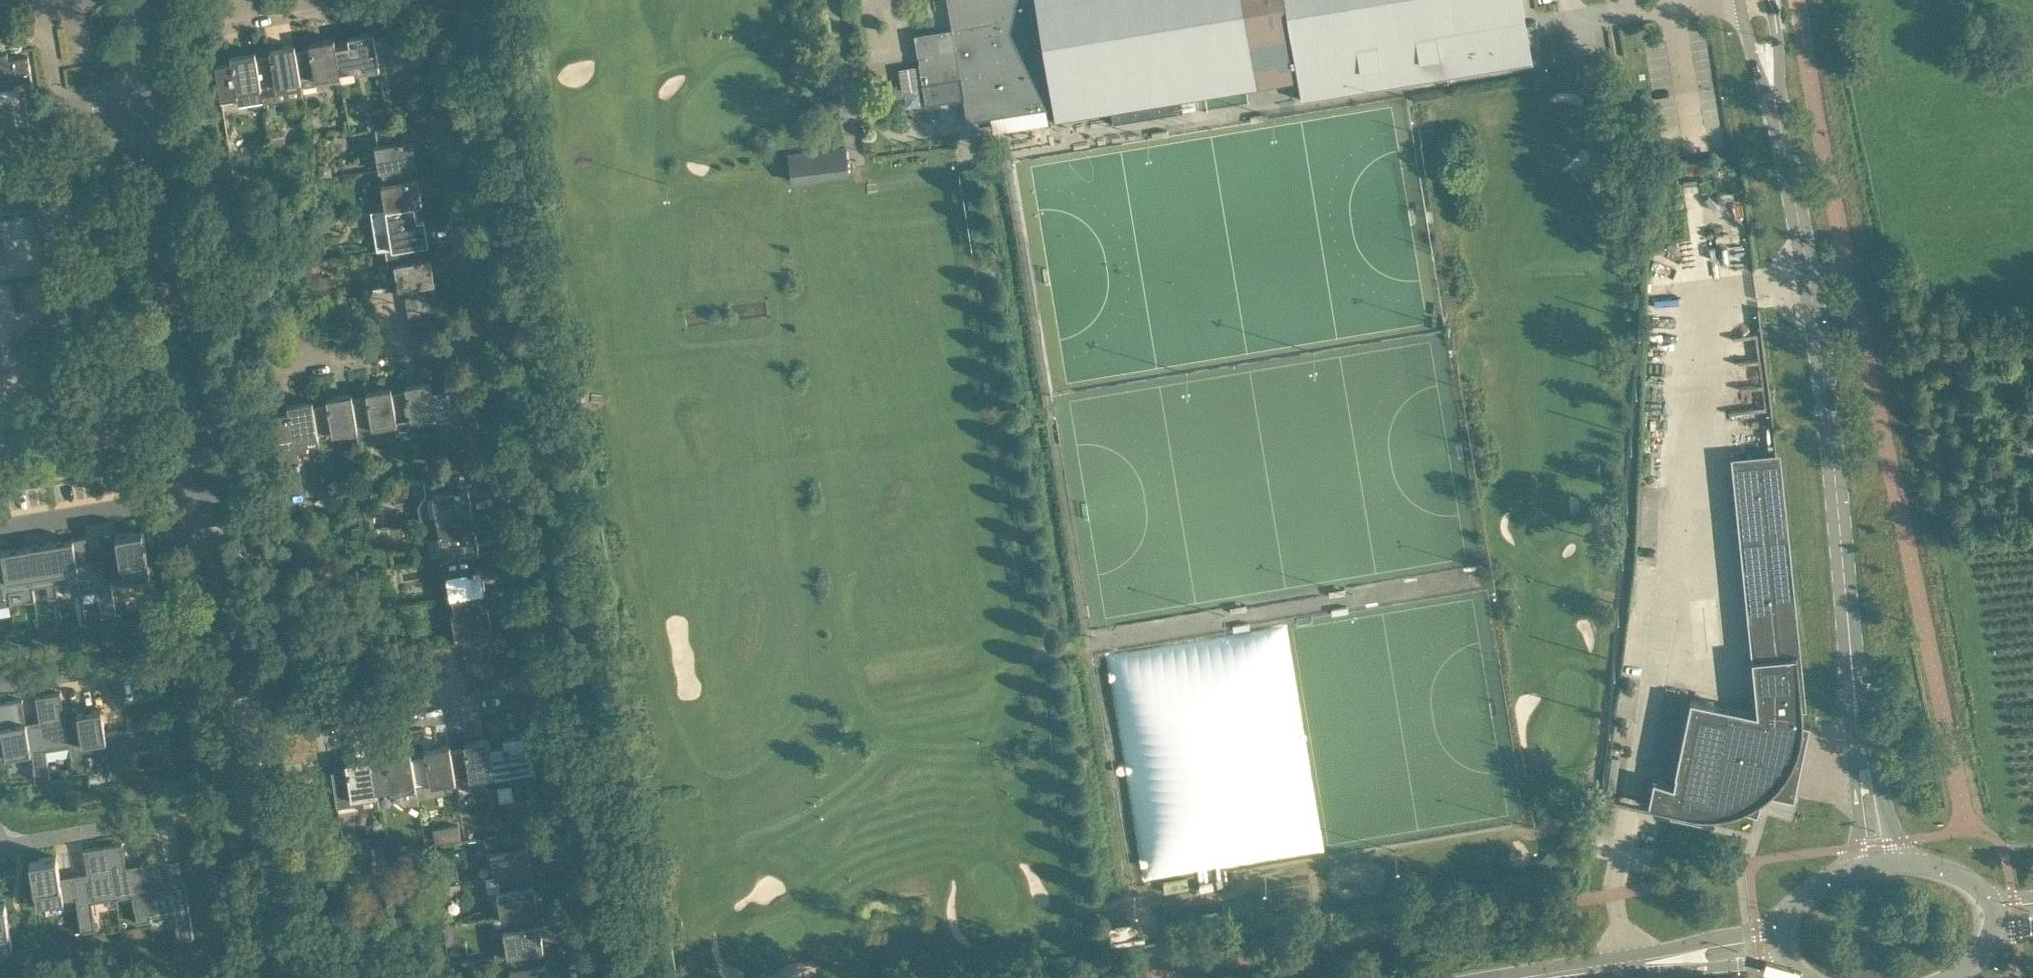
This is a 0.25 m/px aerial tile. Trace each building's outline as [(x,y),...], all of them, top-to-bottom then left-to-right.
[(914,33),(918,54),(920,54),(920,59),(919,60),(922,82),(926,103),(963,97),(967,120),(1046,107),(1048,118),(1056,117),(1057,118),(1058,118),(1057,117),(1111,108),(1113,122),(1183,110),(1181,96),(1299,77),(1303,97),(1302,97),(1302,98),(1444,75),(1444,74),(1517,62),(1510,18),(1513,17),(1510,0),(947,0),(952,26),(914,33)] [(390,34),(375,36),(380,63),(394,61),(395,64),(400,63),(420,60),(417,43),(413,23),(400,26),(395,26),(389,27),(390,34)] [(379,66),(373,30),(349,34),(350,40),(336,43),(335,37),(334,37),(340,73),(340,70),(354,67),(355,70),(379,66)] [(340,73),(334,37),(316,40),(310,41),(310,47),(296,49),(295,43),(301,80),(301,85),(317,82),(322,86),(327,80),(341,78),(340,73)] [(301,80),(295,43),(270,47),(271,53),(257,56),(256,56),(263,99),(278,96),(276,84),(301,80)] [(8,50),(0,51),(0,84),(32,78),(28,54),(9,58),(8,50)] [(231,60),(216,62),(218,75),(220,89),(222,96),(237,94),(239,103),(259,99),(263,99),(256,56),(257,56),(256,50),(255,50),(237,53),(230,54),(231,60)] [(902,85),(893,87),(894,96),(903,95),(903,90),(921,87),(918,64),(899,67),(902,85)] [(385,108),(366,112),(369,125),(387,122),(385,108)] [(380,143),(376,143),(380,166),(383,166),(383,167),(410,163),(416,162),(413,143),(412,137),(406,138),(403,122),(383,126),(377,127),(380,143)] [(283,126),(270,129),(273,146),(271,147),(272,151),(286,148),(285,145),(287,145),(283,126)] [(852,146),(793,148),(794,178),(853,176),(852,146)] [(326,162),(319,163),(320,175),(332,174),(331,167),(326,162)] [(385,181),(382,182),(385,201),(386,207),(416,202),(422,201),(419,183),(418,176),(412,177),(410,163),(383,167),(385,181)] [(416,202),(376,209),(378,226),(390,225),(393,247),(422,242),(429,241),(426,222),(425,216),(419,217),(416,202)] [(12,274),(42,269),(34,214),(3,218),(12,274)] [(322,222),(307,224),(308,236),(324,234),(322,222)] [(393,247),(386,248),(388,262),(395,261),(396,267),(399,286),(404,285),(429,281),(435,280),(432,262),(431,255),(425,256),(423,242),(393,247)] [(2,380),(16,377),(53,371),(58,370),(43,274),(0,281),(0,380),(2,380)] [(335,274),(320,275),(322,289),(337,288),(335,274)] [(429,281),(404,285),(406,297),(431,293),(429,281)] [(408,309),(433,305),(431,293),(406,297),(408,309)] [(410,321),(435,317),(433,305),(408,309),(410,321)] [(412,334),(437,329),(435,317),(410,321),(412,334)] [(431,379),(430,379),(436,412),(439,428),(455,425),(462,430),(479,427),(477,409),(471,373),(452,376),(445,377),(446,383),(432,385),(431,379)] [(407,389),(392,392),(398,421),(412,419),(431,416),(434,433),(439,432),(439,428),(436,412),(430,379),(412,382),(406,383),(407,389)] [(352,392),(359,439),(380,436),(378,425),(397,421),(398,421),(392,392),(392,385),(391,386),(373,389),(366,390),(367,396),(353,398),(352,392)] [(359,439),(352,392),(327,396),(328,402),(314,404),(313,398),(312,398),(320,443),(318,430),(332,428),(332,431),(357,427),(359,439)] [(288,409),(273,411),(280,453),(297,451),(306,449),(308,449),(307,445),(320,443),(312,398),(294,401),(287,403),(288,409)] [(457,452),(443,454),(444,459),(446,474),(461,472),(461,471),(458,457),(457,452)] [(1648,800),(1648,802),(1671,807),(1670,811),(1706,819),(1708,813),(1715,812),(1721,811),(1728,810),(1735,808),(1741,806),(1757,811),(1761,799),(1764,790),(1766,790),(1769,791),(1769,789),(1784,719),(1784,718),(1786,718),(1802,722),(1803,720),(1803,717),(1803,715),(1803,712),(1803,709),(1802,707),(1802,702),(1776,454),(1731,458),(1757,711),(1690,697),(1675,771),(1677,772),(1673,783),(1653,776),(1648,800)] [(111,496),(137,491),(133,466),(107,471),(111,496)] [(463,485),(461,472),(446,474),(435,476),(424,477),(427,492),(418,504),(421,519),(424,518),(467,512),(473,511),(469,484),(463,485)] [(301,474),(284,477),(288,501),(297,499),(302,499),(305,498),(301,474)] [(467,512),(424,518),(428,536),(440,534),(444,557),(447,556),(474,551),(480,550),(477,532),(476,525),(469,526),(467,512)] [(374,515),(366,516),(368,527),(375,526),(374,515)] [(120,553),(107,555),(110,578),(111,578),(123,576),(150,572),(143,527),(116,532),(119,550),(120,553)] [(88,534),(73,537),(81,590),(83,590),(83,589),(97,587),(99,600),(100,600),(102,612),(101,612),(102,614),(117,612),(111,578),(110,578),(107,555),(91,558),(88,536),(88,534)] [(73,537),(49,540),(56,582),(57,581),(70,579),(72,590),(72,592),(81,590),(73,537)] [(48,541),(26,544),(33,585),(34,585),(47,583),(49,594),(48,594),(49,596),(59,594),(57,581),(56,582),(49,540),(48,541)] [(26,544),(3,548),(9,589),(10,589),(24,587),(25,598),(25,600),(36,598),(34,585),(33,585),(26,544)] [(10,601),(10,602),(13,602),(10,589),(9,589),(3,548),(0,549),(0,603),(10,601)] [(444,557),(437,558),(440,575),(447,574),(451,596),(454,595),(480,591),(486,590),(484,576),(483,571),(482,564),(476,565),(474,551),(447,556),(444,557)] [(383,552),(373,554),(375,567),(385,566),(387,565),(385,552),(383,552)] [(456,610),(452,610),(453,615),(456,635),(462,634),(487,630),(493,629),(489,611),(488,604),(482,605),(480,591),(454,595),(456,610)] [(390,597),(381,598),(383,607),(391,605),(390,597)] [(464,646),(489,642),(487,630),(462,634),(464,646)] [(1291,630),(1097,660),(1140,876),(1329,843),(1291,630)] [(405,634),(396,635),(397,643),(405,642),(404,638),(406,638),(405,634)] [(466,658),(491,654),(489,642),(464,646),(466,658)] [(467,670),(492,665),(491,654),(466,658),(467,670)] [(470,682),(494,678),(492,665),(467,670),(470,682)] [(61,690),(36,694),(36,696),(40,718),(41,718),(45,747),(46,747),(70,743),(72,756),(71,756),(73,765),(74,769),(73,769),(74,771),(89,768),(87,753),(86,753),(79,711),(78,711),(78,712),(65,714),(61,692),(61,690)] [(0,700),(0,716),(6,754),(32,750),(34,762),(33,763),(34,771),(35,771),(35,775),(35,777),(51,774),(46,747),(45,747),(41,718),(40,718),(27,720),(23,698),(23,697),(0,700)] [(102,707),(79,711),(86,753),(87,753),(88,752),(104,749),(104,750),(106,749),(108,749),(105,731),(106,730),(102,707)] [(106,730),(105,731),(108,749),(106,749),(108,761),(110,761),(112,775),(120,774),(120,772),(118,760),(133,757),(133,756),(132,756),(130,747),(133,746),(151,743),(153,753),(155,762),(154,762),(155,764),(174,761),(174,759),(170,736),(168,720),(166,720),(166,721),(150,723),(106,730)] [(491,743),(490,743),(495,773),(497,784),(512,781),(513,789),(530,787),(538,786),(535,767),(529,730),(511,733),(504,735),(505,741),(491,743)] [(451,749),(456,779),(456,783),(471,780),(472,788),(497,784),(495,773),(490,743),(491,743),(490,737),(489,737),(471,740),(465,741),(466,747),(451,749)] [(412,756),(411,756),(418,795),(453,789),(452,780),(456,779),(451,749),(450,743),(432,746),(425,747),(426,753),(412,756)] [(372,762),(377,792),(394,789),(395,797),(405,803),(419,801),(418,795),(411,756),(412,756),(411,750),(410,750),(392,753),(385,754),(386,760),(372,762)] [(347,766),(332,769),(338,805),(357,802),(356,796),(372,793),(376,793),(376,792),(377,792),(372,762),(371,756),(353,759),(346,760),(347,766)] [(539,794),(532,795),(533,804),(533,805),(541,804),(539,794)] [(459,823),(446,825),(449,838),(461,837),(459,823)] [(493,833),(486,834),(487,840),(492,849),(496,873),(499,873),(500,874),(525,869),(531,868),(528,850),(527,843),(521,844),(519,829),(499,832),(493,833)] [(123,841),(108,843),(117,897),(118,896),(132,893),(135,906),(137,919),(137,920),(152,918),(152,914),(151,914),(142,861),(141,861),(141,862),(126,864),(123,842),(123,841)] [(88,870),(74,873),(77,896),(76,896),(82,930),(97,927),(97,925),(96,925),(94,913),(95,913),(93,900),(115,896),(115,897),(117,897),(108,843),(84,847),(84,849),(88,870)] [(57,853),(30,858),(38,902),(64,898),(76,896),(77,896),(74,873),(61,875),(57,853)] [(166,857),(142,861),(151,914),(152,914),(175,910),(177,923),(176,923),(178,931),(179,936),(178,936),(179,937),(194,935),(185,878),(183,878),(170,881),(166,859),(166,857)] [(449,857),(435,860),(438,880),(452,878),(449,857)] [(496,873),(486,875),(488,889),(498,888),(502,912),(505,912),(532,908),(538,907),(535,889),(534,882),(528,883),(525,869),(500,874),(499,873),(496,873)] [(13,945),(6,900),(0,901),(0,947),(13,945)] [(507,937),(495,939),(498,954),(509,952),(512,952),(512,953),(538,948),(544,947),(541,929),(540,921),(534,922),(532,909),(532,908),(505,912),(505,913),(508,927),(505,927),(507,937)] [(508,977),(549,977),(548,968),(547,961),(540,962),(538,948),(512,953),(514,968),(511,968),(513,977),(508,977)]
